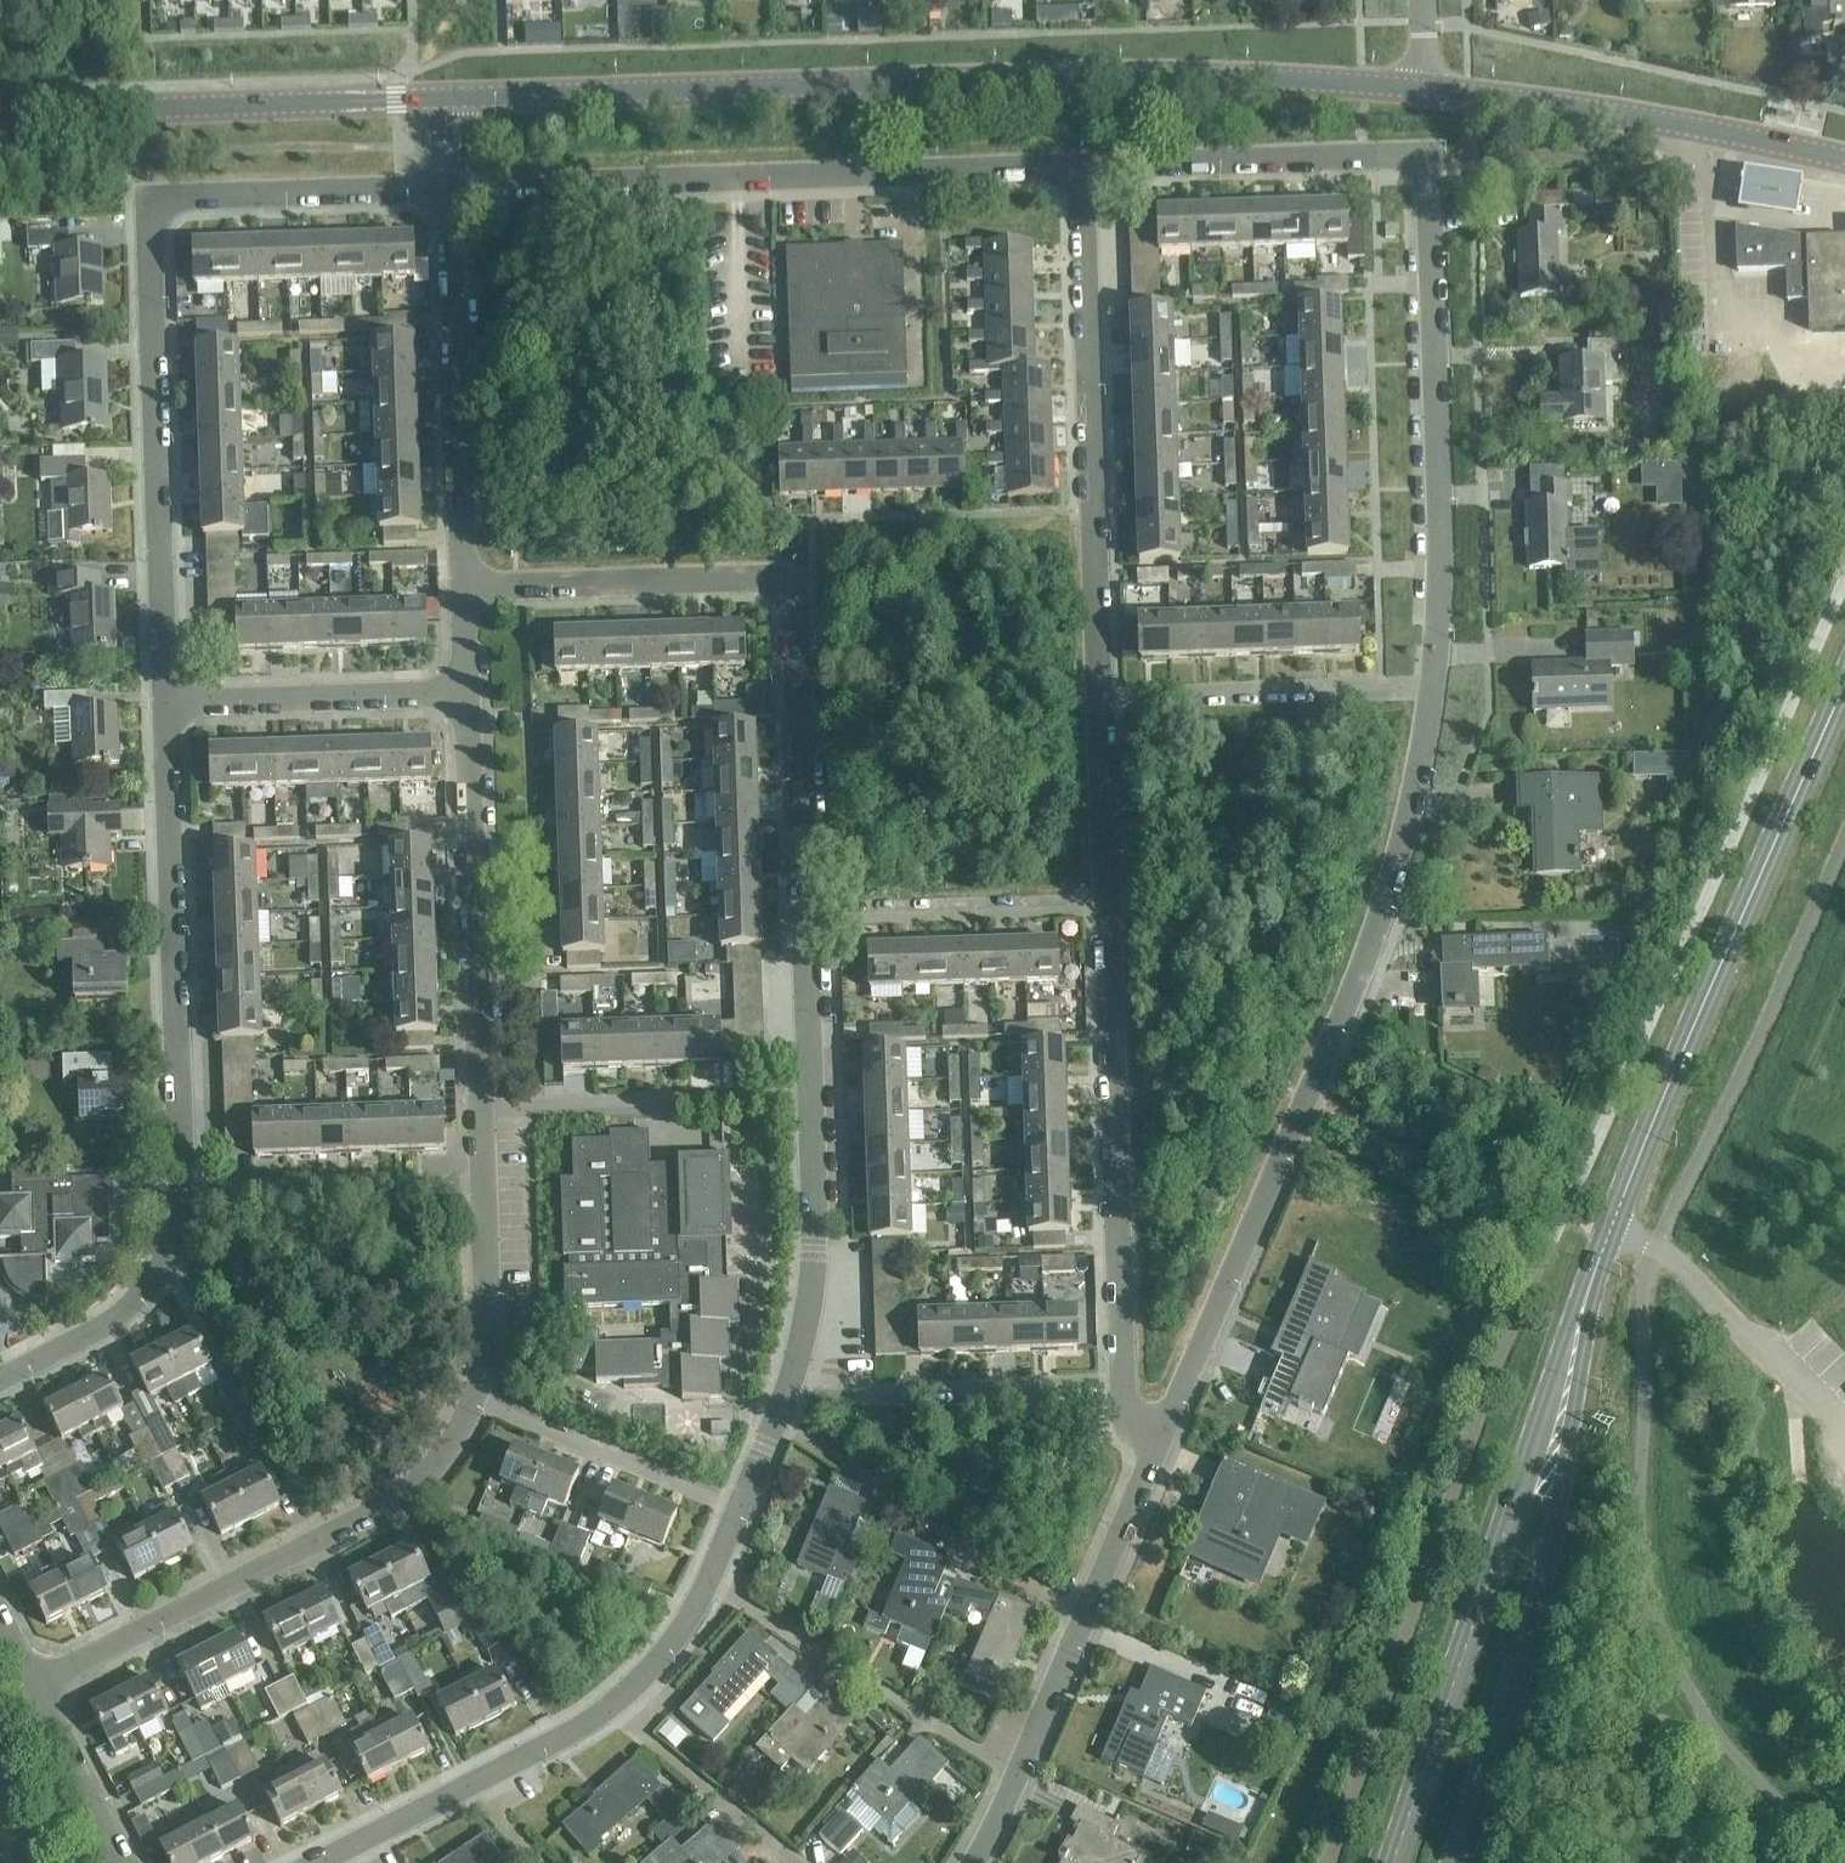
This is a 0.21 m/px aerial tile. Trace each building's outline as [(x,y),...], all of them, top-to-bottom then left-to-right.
[(1730,9),(1772,8),(1772,0),(1730,0),(1730,9)] [(1806,7),(1805,7),(1806,39),(1833,38),(1833,30),(1839,30),(1839,28),(1844,28),(1844,0),(1806,0),(1806,7)] [(1012,12),(991,12),(991,27),(1012,27),(1012,12)] [(366,18),(363,18),(363,28),(378,27),(377,17),(366,18)] [(363,18),(348,18),(348,28),(363,28),(363,18)] [(310,19),(296,20),(296,30),(311,29),(310,19)] [(290,20),(281,21),(281,31),(296,30),(296,20),(290,20)] [(229,22),(214,23),(214,33),(229,32),(229,22)] [(234,22),(229,22),(229,32),(244,32),(243,22),(234,22)] [(195,23),(181,24),(181,34),(196,33),(195,23)] [(1802,179),(1742,169),(1740,180),(1736,200),(1735,210),(1795,220),(1797,210),(1800,188),(1802,179)] [(1528,194),(1529,209),(1593,206),(1592,192),(1528,194)] [(1346,206),(1312,208),(1314,248),(1346,247),(1347,260),(1364,260),(1363,223),(1346,224),(1346,206)] [(1312,208),(1282,209),(1284,249),(1314,248),(1312,208)] [(1282,209),(1252,210),(1254,251),(1284,249),(1282,209)] [(1252,210),(1221,211),(1223,252),(1254,251),(1252,210)] [(1221,211),(1189,213),(1191,253),(1223,252),(1221,211)] [(1159,220),(1160,238),(1161,255),(1191,253),(1189,213),(1159,214),(1159,219),(1159,220)] [(1556,235),(1563,235),(1562,215),(1531,216),(1531,234),(1519,235),(1521,298),(1558,297),(1556,235)] [(1160,238),(1159,220),(1159,219),(1129,220),(1130,239),(1160,238)] [(1807,241),(1736,231),(1738,272),(1786,270),(1787,301),(1807,301),(1809,330),(1844,329),(1844,240),(1807,241)] [(56,249),(56,254),(57,284),(51,284),(51,305),(105,303),(104,280),(101,280),(99,249),(72,250),(72,233),(28,234),(29,249),(56,249)] [(1161,257),(1161,255),(1160,238),(1130,239),(1131,258),(1161,257)] [(412,239),(380,240),(381,279),(428,277),(427,262),(413,262),(412,239)] [(380,240),(350,241),(351,280),(381,279),(380,240)] [(350,241),(318,242),(320,281),(351,280),(350,241)] [(985,250),(986,272),(986,276),(1033,275),(1032,243),(985,245),(985,241),(965,242),(966,251),(985,250)] [(318,242),(287,243),(289,283),(320,281),(318,242)] [(287,243),(256,245),(257,284),(289,283),(287,243)] [(256,245),(226,246),(227,285),(257,284),(256,245)] [(850,379),(907,376),(905,321),(903,245),(866,247),(866,252),(846,253),(846,247),(786,249),(788,288),(801,287),(803,341),(789,342),(791,380),(850,379)] [(227,285),(226,246),(194,247),(195,286),(227,285)] [(1161,275),(1161,257),(1131,258),(1131,276),(1161,275)] [(987,281),(987,302),(988,308),(1034,307),(1033,275),(986,276),(986,272),(966,272),(967,282),(987,281)] [(1161,275),(1131,276),(1132,295),(1162,294),(1161,275)] [(1316,285),(1315,285),(1316,296),(1350,295),(1349,279),(1316,280),(1316,285)] [(1316,296),(1315,285),(1294,286),(1294,297),(1316,296)] [(1256,297),(1255,286),(1232,287),(1232,297),(1256,297)] [(1277,286),(1255,286),(1256,297),(1278,296),(1277,286)] [(1215,287),(1192,288),(1192,299),(1215,298),(1215,287)] [(1132,295),(1132,314),(1167,313),(1167,296),(1162,296),(1162,294),(1132,295)] [(988,312),(989,334),(989,338),(1035,336),(1034,307),(988,308),(987,302),(967,303),(968,313),(988,312)] [(1300,308),(1301,340),(1342,339),(1341,306),(1300,308)] [(1132,314),(1133,344),(1175,343),(1174,312),(1167,313),(1132,314)] [(383,320),(383,332),(416,331),(415,313),(383,315),(383,320)] [(1219,316),(1220,341),(1231,341),(1230,316),(1219,316)] [(1239,316),(1240,342),(1251,341),(1250,316),(1239,316)] [(383,332),(383,320),(361,321),(361,333),(383,332)] [(197,322),(197,338),(228,337),(228,321),(197,322)] [(343,321),(321,322),(322,333),(344,332),(343,321)] [(322,333),(321,322),(298,323),(299,334),(322,333)] [(281,324),(259,325),(259,335),(282,334),(281,324)] [(259,335),(259,325),(237,325),(237,336),(259,335)] [(989,343),(990,364),(990,368),(1036,367),(1036,366),(1035,336),(989,338),(989,334),(968,334),(969,344),(989,343)] [(1301,340),(1302,371),(1343,370),(1342,339),(1301,340)] [(372,343),(373,373),(414,372),(413,341),(372,343)] [(1231,341),(1220,341),(1221,362),(1231,362),(1231,341)] [(1251,341),(1240,342),(1241,362),(1252,361),(1251,341)] [(1133,344),(1134,376),(1176,375),(1175,343),(1133,344)] [(1601,385),(1620,385),(1618,343),(1587,344),(1588,361),(1560,362),(1562,398),(1541,399),(1542,425),(1603,423),(1601,385)] [(44,393),(63,392),(65,431),(108,430),(106,361),(78,362),(78,344),(32,345),(32,364),(43,363),(44,393)] [(198,349),(199,380),(239,379),(238,348),(198,349)] [(310,352),(311,376),(322,376),(321,351),(310,352)] [(290,353),(291,377),(302,377),(301,353),(290,353)] [(1004,373),(1005,394),(1005,397),(1052,396),(1051,365),(1036,366),(1036,367),(990,368),(990,364),(969,365),(969,374),(1004,373)] [(1257,366),(1257,388),(1286,388),(1285,365),(1257,366)] [(1302,371),(1303,401),(1344,399),(1343,370),(1302,371)] [(373,373),(375,405),(416,403),(414,372),(373,373)] [(1134,376),(1135,408),(1177,407),(1176,375),(1134,376)] [(322,376),(311,376),(312,398),(323,397),(322,376)] [(302,377),(291,377),(291,398),(302,398),(302,377)] [(1242,378),(1243,402),(1253,402),(1253,378),(1242,378)] [(199,380),(199,411),(240,409),(239,379),(199,380)] [(1221,379),(1222,405),(1233,405),(1232,379),(1221,379)] [(1005,404),(1006,426),(1006,429),(1053,428),(1052,396),(1005,397),(1005,394),(986,394),(986,405),(1005,404)] [(1303,401),(1304,432),(1345,431),(1344,399),(1303,401)] [(1253,402),(1243,402),(1243,424),(1254,423),(1253,402)] [(375,405),(376,436),(417,434),(416,403),(375,405)] [(1233,405),(1222,405),(1223,425),(1234,424),(1233,405)] [(1135,408),(1136,438),(1178,436),(1177,407),(1135,408)] [(199,411),(200,442),(241,441),(240,409),(199,411)] [(313,414),(313,439),(324,438),(324,413),(313,414)] [(293,415),(293,439),(303,439),(302,415),(293,415)] [(957,443),(936,444),(933,445),(935,491),(964,490),(963,443),(967,443),(966,424),(956,424),(957,443)] [(927,444),(906,445),(902,446),(904,492),(935,491),(933,445),(936,444),(936,425),(926,425),(927,444)] [(865,446),(844,447),(841,447),(842,494),(872,493),(871,446),(875,446),(875,426),(864,427),(865,446)] [(896,445),(875,446),(871,446),(872,493),(904,492),(902,446),(906,445),(906,426),(895,426),(896,445)] [(1006,435),(1007,456),(1007,458),(1054,457),(1053,428),(1006,429),(1006,426),(987,426),(987,435),(1006,435)] [(834,447),(814,447),(810,448),(811,495),(842,494),(841,447),(844,447),(843,428),(833,428),(834,447)] [(810,448),(814,447),(813,429),(802,429),(803,448),(780,448),(781,497),(811,495),(810,448)] [(1304,432),(1305,464),(1346,463),(1345,431),(1304,432)] [(376,436),(377,466),(419,465),(417,434),(376,436)] [(1136,438),(1137,470),(1179,468),(1178,436),(1136,438)] [(324,438),(313,439),(314,460),(325,459),(324,438)] [(303,439),(293,439),(294,460),(303,460),(303,439)] [(1223,441),(1224,467),(1235,467),(1234,440),(1223,441)] [(200,442),(201,473),(242,472),(241,441),(200,442)] [(1244,441),(1245,466),(1256,466),(1255,441),(1244,441)] [(58,456),(90,456),(90,443),(58,444),(58,456)] [(1007,458),(1007,456),(988,456),(988,466),(1008,466),(1008,497),(1055,496),(1054,457),(1007,458)] [(39,480),(51,480),(54,480),(55,513),(48,513),(49,544),(79,543),(79,533),(95,532),(97,535),(100,535),(101,532),(111,532),(109,477),(84,478),(83,458),(38,459),(39,480)] [(1224,493),(1224,462),(1206,462),(1206,494),(1224,493)] [(1686,506),(1685,462),(1646,463),(1646,486),(1660,485),(1661,507),(1686,506)] [(1305,464),(1306,494),(1347,493),(1346,463),(1305,464)] [(377,466),(379,498),(420,497),(419,465),(377,466)] [(1256,466),(1245,466),(1245,486),(1256,485),(1256,466)] [(1235,467),(1224,467),(1225,487),(1236,486),(1235,467)] [(1137,470),(1138,499),(1180,498),(1179,468),(1137,470)] [(201,473),(202,504),(243,503),(242,472),(201,473)] [(315,476),(315,499),(326,499),(325,475),(315,476)] [(294,477),(294,501),(305,501),(305,476),(294,477)] [(1572,567),(1573,574),(1596,573),(1595,536),(1567,537),(1566,507),(1571,506),(1570,485),(1539,487),(1540,506),(1527,506),(1530,569),(1568,568),(1568,567),(1572,567)] [(1306,494),(1307,525),(1348,524),(1347,493),(1306,494)] [(385,545),(416,543),(415,527),(421,527),(420,497),(379,498),(380,529),(385,529),(385,545)] [(1138,499),(1139,530),(1181,529),(1180,498),(1138,499)] [(1246,502),(1247,527),(1258,527),(1257,502),(1246,502)] [(243,503),(202,504),(203,535),(205,535),(205,551),(239,550),(239,534),(242,534),(242,540),(268,539),(267,507),(243,508),(243,503)] [(1226,503),(1226,527),(1237,527),(1237,503),(1226,503)] [(1262,521),(1262,533),(1295,533),(1295,520),(1262,521)] [(1348,524),(1307,525),(1308,557),(1349,555),(1348,524)] [(1237,527),(1226,527),(1227,549),(1238,549),(1237,527)] [(1258,527),(1247,527),(1248,548),(1259,548),(1258,527)] [(1181,529),(1139,530),(1140,562),(1182,560),(1181,529)] [(239,550),(205,551),(208,642),(237,642),(236,612),(234,565),(240,565),(239,550)] [(352,554),(329,555),(329,567),(352,566),(352,554)] [(424,554),(392,555),(393,571),(424,569),(424,554)] [(329,567),(329,555),(306,556),(307,567),(329,567)] [(393,571),(392,555),(369,556),(369,566),(391,566),(392,571),(393,571)] [(290,568),(289,556),(267,557),(267,569),(290,568)] [(1303,577),(1325,576),(1325,581),(1358,579),(1357,564),(1302,566),(1303,577)] [(1263,577),(1263,566),(1239,567),(1239,577),(1263,577)] [(1285,566),(1263,566),(1263,577),(1285,576),(1285,566)] [(1201,579),(1200,568),(1177,569),(1178,580),(1201,579)] [(1222,568),(1200,568),(1201,579),(1223,579),(1222,568)] [(1138,571),(1138,587),(1170,586),(1170,570),(1138,571)] [(73,594),(75,651),(116,649),(114,591),(101,592),(101,575),(55,577),(55,595),(73,594)] [(426,606),(394,607),(395,647),(427,646),(426,606)] [(394,607),(362,608),(363,648),(395,647),(394,607)] [(362,608),(331,609),(332,649),(363,648),(362,608)] [(331,609),(301,610),(302,650),(332,649),(331,609)] [(301,610),(269,611),(270,651),(302,650),(301,610)] [(236,612),(237,642),(238,652),(270,651),(269,611),(236,612)] [(1359,612),(1326,613),(1328,656),(1360,654),(1359,612)] [(1326,613),(1296,614),(1298,657),(1328,656),(1326,613)] [(1296,614),(1265,616),(1266,658),(1298,657),(1296,614)] [(1265,616),(1234,617),(1236,659),(1266,658),(1265,616)] [(1234,617),(1202,618),(1204,660),(1236,659),(1234,617)] [(1202,618),(1171,619),(1173,661),(1204,660),(1202,618)] [(1173,661),(1171,619),(1139,620),(1140,663),(1173,661)] [(744,625),(712,626),(714,668),(746,667),(744,625)] [(712,626),(682,627),(684,670),(714,668),(712,626)] [(682,627),(650,628),(652,671),(684,670),(682,627)] [(650,628),(620,630),(621,672),(652,671),(650,628)] [(620,630),(588,631),(590,673),(621,672),(620,630)] [(590,673),(588,631),(556,632),(557,675),(590,673)] [(1621,653),(1633,653),(1632,635),(1586,637),(1587,664),(1533,665),(1535,715),(1568,714),(1568,711),(1610,709),(1609,669),(1622,669),(1621,653)] [(73,710),(75,765),(121,763),(120,739),(117,739),(116,707),(88,708),(88,694),(45,696),(46,711),(73,710)] [(716,709),(716,720),(748,718),(747,703),(716,704),(716,709)] [(592,725),(591,714),(591,709),(559,710),(559,726),(592,725)] [(673,709),(654,710),(654,721),(674,720),(673,709)] [(716,720),(716,709),(693,710),(694,721),(716,720)] [(654,721),(654,710),(629,711),(630,722),(654,721)] [(613,713),(591,714),(592,725),(614,724),(613,713)] [(715,728),(716,761),(757,760),(756,727),(715,728)] [(557,733),(558,765),(599,764),(598,731),(557,733)] [(431,740),(397,741),(398,782),(432,780),(431,740)] [(640,741),(640,763),(651,762),(651,740),(640,741)] [(660,740),(661,763),(671,762),(671,740),(660,740)] [(397,741),(367,742),(369,783),(398,782),(397,741)] [(367,742),(335,743),(336,784),(369,783),(367,742)] [(335,743),(305,745),(307,785),(336,784),(335,743)] [(305,745),(273,746),(274,786),(307,785),(305,745)] [(273,746),(242,747),(243,787),(274,786),(273,746)] [(243,787),(242,747),(213,748),(214,788),(243,787)] [(1670,784),(1696,784),(1695,752),(1643,752),(1643,774),(1670,774),(1670,784)] [(716,761),(717,790),(758,789),(757,760),(716,761)] [(651,762),(640,763),(641,785),(652,785),(651,762)] [(671,762),(661,763),(662,785),(672,785),(671,762)] [(558,765),(559,796),(600,794),(599,764),(558,765)] [(1578,830),(1602,830),(1601,780),(1521,783),(1522,810),(1536,810),(1538,873),(1579,872),(1578,830)] [(717,790),(718,822),(759,820),(758,789),(717,790)] [(559,796),(560,828),(601,827),(600,794),(559,796)] [(641,803),(642,826),(653,825),(652,802),(641,803)] [(662,802),(663,823),(673,823),(673,802),(662,802)] [(110,833),(118,833),(117,808),(52,810),(53,835),(65,835),(66,848),(72,848),(73,866),(111,865),(110,833)] [(299,826),(300,813),(282,812),(282,825),(299,826)] [(402,823),(400,823),(400,834),(433,833),(433,817),(402,818),(402,823)] [(718,822),(719,854),(760,853),(759,820),(718,822)] [(215,824),(216,840),(246,839),(245,823),(215,824)] [(400,834),(400,823),(379,824),(380,835),(400,834)] [(673,823),(663,823),(664,847),(674,847),(673,823)] [(653,825),(642,826),(642,848),(654,847),(653,825)] [(340,838),(340,827),(316,828),(316,838),(340,838)] [(361,827),(340,827),(340,838),(361,837),(361,827)] [(560,828),(561,859),(602,858),(601,827),(560,828)] [(299,828),(278,829),(278,840),(299,839),(299,828)] [(278,840),(278,829),(253,829),(254,840),(278,840)] [(392,845),(393,877),(434,875),(433,844),(392,845)] [(214,854),(215,885),(256,884),(255,852),(214,854)] [(719,854),(720,883),(760,882),(760,853),(719,854)] [(306,858),(307,881),(319,880),(318,857),(306,858)] [(327,857),(328,879),(339,879),(339,857),(327,857)] [(561,859),(563,891),(603,889),(602,858),(561,859)] [(664,864),(665,885),(676,885),(675,863),(664,864)] [(643,865),(644,888),(655,888),(654,864),(643,865)] [(393,877),(395,909),(435,907),(434,875),(393,877)] [(339,879),(328,879),(329,902),(340,902),(339,879)] [(319,880),(307,881),(308,903),(320,903),(319,880)] [(720,883),(721,916),(762,915),(760,882),(720,883)] [(215,885),(216,918),(257,916),(256,884),(215,885)] [(676,885),(665,885),(666,909),(676,909),(676,885)] [(655,888),(644,888),(645,910),(656,910),(655,888)] [(563,891),(564,921),(604,920),(603,889),(563,891)] [(395,909),(396,940),(436,938),(435,907),(395,909)] [(730,964),(735,964),(761,963),(761,946),(762,946),(762,915),(721,916),(722,947),(729,947),(730,964)] [(216,918),(217,948),(258,947),(257,916),(216,918)] [(330,919),(331,942),(341,941),(341,919),(330,919)] [(309,920),(310,943),(320,942),(320,920),(309,920)] [(564,921),(565,952),(569,952),(569,967),(600,966),(600,951),(605,951),(604,920),(564,921)] [(1473,973),(1549,971),(1548,937),(1443,940),(1444,969),(1440,969),(1441,1009),(1474,1009),(1473,973)] [(396,940),(397,970),(437,968),(436,938),(396,940)] [(341,941),(331,942),(331,964),(342,964),(341,941)] [(673,962),(697,962),(697,941),(672,942),(673,962)] [(320,942),(310,943),(311,965),(321,965),(320,942)] [(1058,944),(1027,945),(1028,984),(1059,983),(1058,944)] [(997,945),(963,946),(964,985),(998,985),(997,945)] [(1027,945),(997,945),(998,985),(1028,984),(1027,945)] [(59,948),(59,959),(59,964),(74,963),(75,1003),(126,1001),(124,960),(103,960),(103,946),(59,948)] [(963,946),(931,947),(932,986),(964,985),(963,946)] [(217,948),(218,978),(259,977),(258,947),(217,948)] [(931,947),(900,948),(901,987),(932,986),(931,947)] [(901,987),(900,948),(870,948),(871,988),(901,987)] [(736,1020),(737,1055),(764,1054),(761,963),(735,964),(736,1020)] [(398,1001),(439,1000),(437,968),(397,970),(398,1001)] [(677,974),(655,975),(655,986),(677,985),(677,974)] [(655,986),(655,975),(631,976),(632,987),(655,986)] [(615,976),(594,977),(594,987),(615,987),(615,976)] [(218,978),(219,1009),(260,1007),(259,977),(218,978)] [(594,987),(594,977),(562,977),(562,991),(593,990),(593,987),(594,987)] [(332,981),(332,1004),(343,1004),(343,981),(332,981)] [(311,982),(312,1004),(322,1004),(321,982),(311,982)] [(562,1017),(560,991),(547,992),(549,1017),(562,1017)] [(439,1000),(398,1001),(399,1033),(401,1033),(402,1049),(435,1048),(435,1032),(440,1031),(439,1000)] [(1031,1017),(1064,1017),(1064,1000),(1031,1001),(1031,1017)] [(223,1056),(255,1055),(256,1055),(255,1039),(261,1039),(260,1007),(219,1009),(220,1041),(223,1041),(223,1056)] [(721,1055),(737,1055),(736,1020),(720,1020),(720,1023),(686,1024),(687,1064),(721,1063),(721,1055)] [(1030,1025),(1028,1025),(1029,1036),(1061,1035),(1061,1020),(1030,1020),(1030,1025)] [(904,1039),(905,1028),(904,1023),(871,1024),(872,1040),(904,1039)] [(686,1024),(656,1025),(657,1065),(687,1064),(686,1024)] [(656,1025),(626,1026),(627,1065),(657,1065),(656,1025)] [(1029,1036),(1028,1025),(1007,1025),(1007,1036),(1029,1036)] [(626,1026),(595,1027),(596,1066),(627,1065),(626,1026)] [(988,1026),(965,1027),(965,1038),(988,1037),(988,1026)] [(596,1066),(595,1027),(564,1028),(565,1067),(596,1066)] [(965,1038),(965,1027),(942,1028),(943,1039),(965,1038)] [(927,1028),(905,1028),(904,1039),(927,1039),(927,1028)] [(1026,1046),(1027,1077),(1066,1076),(1065,1044),(1026,1046)] [(866,1050),(867,1082),(908,1081),(907,1049),(866,1050)] [(103,1114),(132,1113),(131,1075),(106,1076),(106,1054),(64,1056),(65,1088),(80,1087),(81,1121),(104,1120),(103,1114)] [(253,1070),(256,1069),(255,1055),(223,1056),(224,1070),(253,1070)] [(968,1057),(969,1079),(980,1078),(980,1056),(968,1057)] [(389,1068),(409,1068),(409,1067),(409,1057),(389,1058),(389,1068)] [(409,1067),(409,1068),(411,1068),(411,1072),(442,1072),(441,1057),(409,1057),(409,1067)] [(949,1058),(949,1079),(960,1079),(959,1058),(949,1058)] [(368,1060),(346,1061),(346,1072),(369,1071),(368,1060)] [(346,1072),(346,1061),(323,1061),(324,1072),(346,1072)] [(306,1062),(283,1063),(284,1074),(306,1073),(306,1062)] [(252,1070),(224,1070),(224,1086),(253,1085),(252,1070)] [(1027,1077),(1028,1109),(1067,1108),(1066,1076),(1027,1077)] [(980,1078),(969,1079),(970,1102),(981,1102),(980,1078)] [(960,1079),(949,1079),(949,1102),(960,1102),(960,1079)] [(867,1082),(868,1114),(909,1113),(908,1081),(867,1082)] [(253,1085),(224,1086),(225,1101),(253,1101),(253,1085)] [(225,1101),(225,1117),(254,1116),(253,1101),(225,1101)] [(1028,1109),(1029,1139),(1068,1138),(1067,1108),(1028,1109)] [(441,1110),(410,1111),(411,1152),(442,1150),(441,1110)] [(410,1111),(379,1112),(381,1153),(411,1152),(410,1111)] [(379,1112),(347,1113),(349,1154),(381,1153),(379,1112)] [(347,1113),(316,1114),(317,1155),(349,1154),(347,1113)] [(868,1114),(869,1146),(910,1145),(909,1113),(868,1114)] [(316,1114),(287,1115),(288,1156),(317,1155),(316,1114)] [(254,1131),(255,1146),(255,1157),(288,1156),(287,1115),(254,1116),(254,1131)] [(254,1131),(254,1116),(225,1117),(226,1132),(254,1131)] [(950,1120),(951,1142),(962,1142),(961,1119),(950,1120)] [(971,1119),(971,1141),(982,1140),(982,1119),(971,1119)] [(661,1333),(661,1342),(601,1344),(600,1331),(571,1332),(572,1373),(595,1373),(596,1384),(623,1383),(624,1389),(664,1388),(664,1379),(681,1379),(682,1401),(721,1399),(720,1361),(731,1361),(729,1323),(740,1322),(738,1283),(728,1283),(724,1163),(683,1164),(683,1165),(648,1166),(648,1167),(637,1163),(647,1130),(646,1130),(645,1132),(609,1133),(610,1142),(572,1143),(573,1181),(561,1181),(563,1258),(570,1258),(570,1269),(564,1270),(565,1309),(669,1305),(670,1332),(661,1333)] [(255,1146),(254,1131),(226,1132),(226,1147),(255,1146)] [(1029,1139),(1029,1169),(1069,1168),(1068,1138),(1029,1139)] [(982,1140),(971,1141),(972,1164),(983,1164),(982,1140)] [(962,1142),(951,1142),(951,1165),(962,1165),(962,1142)] [(869,1146),(870,1176),(910,1175),(910,1145),(869,1146)] [(46,1301),(46,1303),(48,1303),(46,1253),(55,1253),(55,1263),(95,1261),(94,1242),(110,1242),(108,1179),(67,1180),(67,1168),(9,1169),(10,1197),(0,1198),(0,1238),(18,1237),(19,1259),(0,1260),(0,1262),(0,1265),(1,1268),(1,1272),(2,1275),(4,1278),(5,1281),(7,1284),(9,1287),(11,1290),(14,1292),(17,1294),(19,1296),(23,1298),(26,1299),(29,1300),(32,1301),(36,1301),(39,1302),(42,1302),(46,1301)] [(1029,1169),(1030,1201),(1070,1200),(1069,1168),(1029,1169)] [(870,1176),(871,1207),(911,1206),(910,1175),(870,1176)] [(952,1181),(953,1204),(964,1204),(963,1181),(952,1181)] [(983,1181),(972,1182),(974,1204),(984,1203),(983,1181)] [(1030,1201),(1031,1234),(1037,1233),(1036,1248),(1067,1247),(1067,1232),(1071,1232),(1070,1200),(1030,1201)] [(874,1253),(902,1253),(902,1252),(905,1252),(905,1238),(912,1237),(911,1206),(871,1207),(871,1238),(873,1238),(874,1253)] [(874,1268),(902,1267),(902,1253),(874,1253),(874,1268)] [(1045,1269),(1044,1269),(1044,1273),(1075,1272),(1075,1257),(1044,1258),(1045,1269)] [(1022,1269),(1044,1269),(1045,1269),(1044,1258),(1022,1258),(1022,1269)] [(1002,1259),(982,1260),(982,1271),(1003,1271),(1002,1259)] [(982,1271),(982,1260),(957,1261),(957,1272),(982,1271)] [(1295,1334),(1270,1393),(1262,1411),(1283,1420),(1291,1402),(1327,1418),(1352,1358),(1337,1352),(1360,1298),(1341,1290),(1344,1284),(1336,1280),(1339,1274),(1316,1264),(1288,1331),(1295,1334)] [(84,1265),(55,1266),(56,1295),(85,1294),(84,1265)] [(875,1282),(903,1282),(902,1267),(874,1268),(875,1282)] [(903,1282),(875,1282),(876,1341),(904,1340),(903,1321),(903,1282)] [(1077,1308),(1044,1309),(1045,1351),(1079,1350),(1077,1308)] [(1044,1309),(1012,1310),(1013,1352),(1045,1351),(1044,1309)] [(1012,1310),(982,1311),(983,1353),(1013,1352),(1012,1310)] [(982,1311),(951,1312),(952,1354),(983,1353),(982,1311)] [(951,1312),(920,1313),(920,1321),(903,1321),(904,1340),(904,1353),(921,1352),(921,1355),(952,1354),(951,1312)] [(192,1332),(162,1348),(187,1398),(217,1382),(192,1332)] [(904,1340),(876,1341),(877,1354),(904,1353),(904,1340)] [(187,1398),(162,1348),(132,1363),(150,1399),(167,1390),(174,1404),(187,1398)] [(234,1419),(235,1419),(248,1412),(230,1377),(216,1385),(234,1419)] [(105,1378),(75,1393),(97,1435),(111,1428),(107,1419),(123,1411),(105,1378)] [(97,1435),(75,1393),(45,1409),(62,1443),(79,1434),(83,1442),(97,1435)] [(248,1412),(235,1419),(249,1446),(263,1439),(248,1412)] [(144,1422),(148,1429),(162,1457),(175,1450),(177,1449),(159,1414),(144,1422)] [(0,1431),(0,1461),(9,1480),(25,1472),(27,1476),(44,1467),(20,1421),(0,1431)] [(144,1466),(149,1463),(162,1457),(148,1429),(129,1439),(144,1466)] [(510,1503),(526,1510),(547,1459),(516,1446),(502,1480),(517,1487),(510,1503)] [(175,1450),(162,1457),(176,1484),(190,1477),(175,1450)] [(162,1457),(149,1463),(163,1491),(176,1484),(162,1457)] [(547,1459),(526,1510),(541,1516),(548,1500),(564,1507),(579,1472),(547,1459)] [(0,1461),(0,1484),(9,1480),(0,1461)] [(250,1479),(232,1487),(250,1523),(281,1507),(258,1462),(245,1468),(250,1479)] [(80,1464),(61,1474),(75,1502),(95,1491),(80,1464)] [(1214,1560),(1236,1570),(1254,1578),(1277,1526),(1307,1540),(1323,1505),(1231,1464),(1190,1556),(1211,1566),(1214,1560)] [(43,1483),(57,1511),(75,1502),(61,1474),(43,1483)] [(120,1479),(95,1491),(75,1502),(89,1529),(104,1522),(94,1504),(125,1488),(120,1479)] [(250,1523),(232,1487),(217,1495),(212,1486),(200,1492),(223,1536),(250,1523)] [(600,1521),(631,1534),(645,1499),(613,1486),(600,1521)] [(853,1529),(865,1501),(832,1487),(800,1564),(847,1584),(862,1548),(843,1540),(848,1528),(853,1529)] [(645,1499),(631,1534),(663,1546),(677,1512),(645,1499)] [(75,1502),(57,1511),(71,1538),(89,1529),(75,1502)] [(32,1503),(24,1507),(32,1524),(40,1520),(32,1503)] [(32,1524),(24,1507),(23,1505),(0,1516),(0,1526),(6,1537),(32,1524)] [(161,1523),(146,1531),(164,1566),(194,1551),(170,1505),(155,1512),(161,1523)] [(476,1529),(512,1544),(518,1529),(482,1514),(476,1529)] [(546,1559),(561,1565),(576,1528),(561,1522),(546,1559)] [(32,1524),(6,1537),(16,1556),(42,1542),(32,1524)] [(576,1528),(561,1565),(576,1571),(591,1534),(576,1528)] [(164,1566),(146,1531),(131,1538),(126,1529),(112,1536),(135,1581),(164,1566)] [(525,1533),(523,1544),(550,1548),(551,1536),(525,1533)] [(946,1603),(945,1603),(932,1597),(949,1556),(898,1535),(890,1552),(909,1560),(884,1619),(894,1623),(918,1633),(912,1646),(926,1652),(944,1608),(946,1603)] [(429,1600),(443,1626),(420,1638),(424,1645),(424,1646),(469,1623),(452,1590),(453,1589),(438,1560),(423,1568),(412,1546),(380,1562),(407,1611),(429,1600)] [(71,1561),(56,1569),(77,1611),(108,1595),(91,1562),(75,1570),(71,1561)] [(393,1618),(407,1611),(380,1562),(351,1577),(369,1612),(386,1604),(393,1618)] [(77,1611),(56,1569),(42,1576),(47,1585),(32,1593),(49,1626),(77,1611)] [(610,1585),(647,1599),(652,1585),(616,1571),(610,1585)] [(956,1578),(945,1603),(946,1603),(944,1608),(966,1617),(971,1606),(994,1615),(970,1675),(1000,1687),(1015,1652),(1018,1653),(1035,1611),(956,1578)] [(324,1590),(293,1606),(312,1642),(343,1626),(324,1590)] [(312,1642),(293,1606),(265,1621),(283,1657),(312,1642)] [(864,1626),(884,1635),(890,1622),(870,1613),(864,1626)] [(468,1625),(487,1651),(499,1642),(481,1616),(468,1625)] [(362,1633),(365,1640),(380,1668),(394,1661),(376,1626),(362,1633)] [(768,1695),(788,1714),(796,1706),(811,1690),(749,1632),(717,1666),(720,1668),(680,1712),(711,1741),(727,1725),(718,1717),(761,1671),(777,1686),(768,1695)] [(237,1636),(208,1651),(226,1686),(255,1671),(237,1636)] [(419,1636),(405,1643),(410,1653),(410,1652),(424,1645),(420,1638),(419,1636)] [(380,1668),(365,1640),(351,1647),(366,1675),(380,1668)] [(226,1686),(208,1651),(179,1665),(202,1710),(213,1704),(208,1695),(226,1686)] [(399,1663),(413,1690),(418,1698),(434,1690),(428,1678),(425,1680),(410,1652),(410,1653),(397,1659),(399,1663)] [(394,1700),(413,1690),(399,1663),(380,1672),(394,1700)] [(1192,1728),(1207,1692),(1153,1669),(1142,1694),(1146,1696),(1143,1705),(1129,1699),(1103,1760),(1146,1778),(1160,1746),(1157,1745),(1169,1719),(1192,1728)] [(497,1672),(468,1688),(486,1723),(515,1708),(497,1672)] [(293,1677),(280,1684),(294,1712),(307,1705),(293,1677)] [(151,1680),(120,1695),(139,1731),(169,1716),(151,1680)] [(294,1712),(280,1684),(265,1692),(279,1720),(294,1712)] [(796,1706),(788,1714),(759,1746),(783,1768),(792,1757),(806,1770),(861,1709),(835,1685),(815,1707),(819,1711),(811,1720),(796,1706)] [(486,1723),(468,1688),(439,1703),(457,1738),(486,1723)] [(125,1739),(139,1731),(120,1695),(93,1709),(119,1760),(132,1753),(125,1739)] [(331,1698),(313,1707),(327,1735),(345,1726),(331,1698)] [(327,1735),(313,1707),(294,1717),(308,1745),(327,1735)] [(377,1727),(378,1726),(371,1713),(356,1720),(360,1730),(351,1734),(348,1744),(368,1783),(398,1768),(377,1727)] [(392,1719),(378,1726),(377,1727),(398,1768),(429,1753),(413,1720),(396,1728),(392,1719)] [(206,1721),(192,1728),(207,1757),(221,1750),(206,1721)] [(680,1721),(670,1733),(695,1754),(706,1742),(689,1727),(688,1728),(680,1721)] [(207,1757),(192,1728),(178,1736),(193,1764),(207,1757)] [(920,1738),(899,1760),(890,1770),(881,1761),(853,1788),(884,1817),(874,1827),(893,1845),(894,1844),(892,1842),(897,1836),(896,1836),(920,1810),(910,1801),(946,1763),(920,1738)] [(245,1743),(226,1752),(240,1780),(259,1770),(245,1743)] [(240,1780),(226,1752),(207,1762),(221,1790),(240,1780)] [(654,1834),(664,1846),(670,1841),(690,1824),(634,1759),(601,1788),(602,1790),(562,1825),(587,1854),(598,1844),(595,1841),(645,1798),(666,1823),(654,1834)] [(305,1762),(290,1770),(312,1813),(343,1797),(326,1764),(310,1772),(305,1762)] [(127,1779),(135,1794),(164,1779),(156,1765),(127,1779)] [(312,1813),(290,1770),(277,1777),(282,1787),(266,1795),(283,1828),(312,1813)] [(164,1779),(135,1794),(141,1806),(186,1784),(180,1771),(164,1779)] [(1142,1854),(1109,1838),(1116,1824),(1081,1806),(1074,1822),(1083,1826),(1069,1853),(1063,1852),(1060,1859),(1065,1861),(1064,1862),(1138,1862),(1142,1854)] [(220,1808),(203,1817),(225,1858),(257,1841),(240,1808),(239,1809),(224,1817),(220,1808)] [(837,1809),(824,1838),(853,1850),(865,1821),(837,1809)] [(159,1840),(171,1862),(216,1862),(225,1858),(203,1817),(159,1840)] [(645,1862),(743,1862),(734,1852),(736,1850),(713,1822),(690,1842),(695,1846),(683,1856),(670,1841),(664,1846),(645,1862)] [(485,1837),(446,1862),(503,1862),(485,1837)] [(863,1846),(839,1860),(841,1862),(873,1862),(863,1846)]
